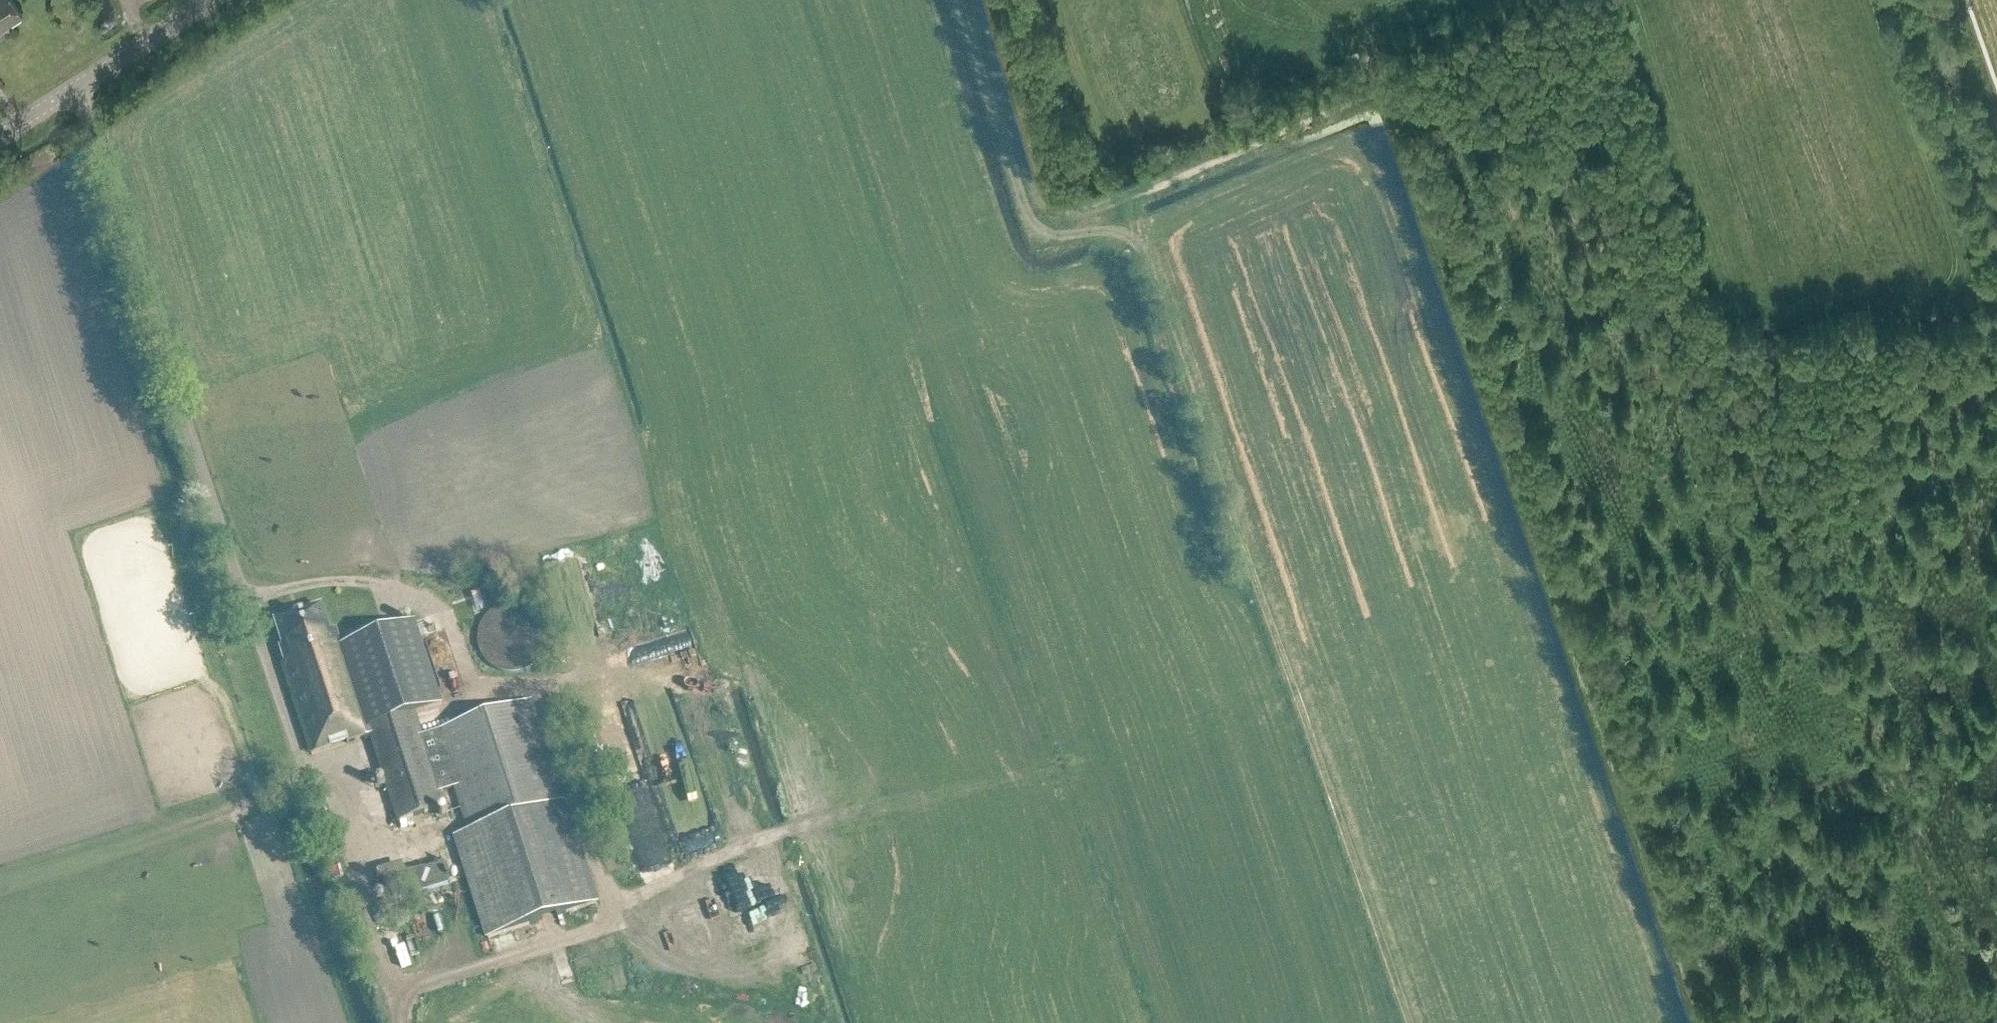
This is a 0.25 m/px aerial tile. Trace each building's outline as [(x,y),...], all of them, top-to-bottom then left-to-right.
[(23,15),(13,0),(0,0),(0,30),(23,15)] [(595,905),(531,704),(437,733),(437,734),(422,739),(415,714),(442,705),(415,624),(342,647),(336,630),(330,632),(322,608),(275,623),(282,648),(279,649),(284,665),(281,666),(312,756),(370,737),(390,798),(396,796),(404,823),(445,809),(440,794),(455,789),(470,834),(454,839),(486,940),(595,905)] [(378,871),(387,904),(448,886),(437,854),(378,871)]
